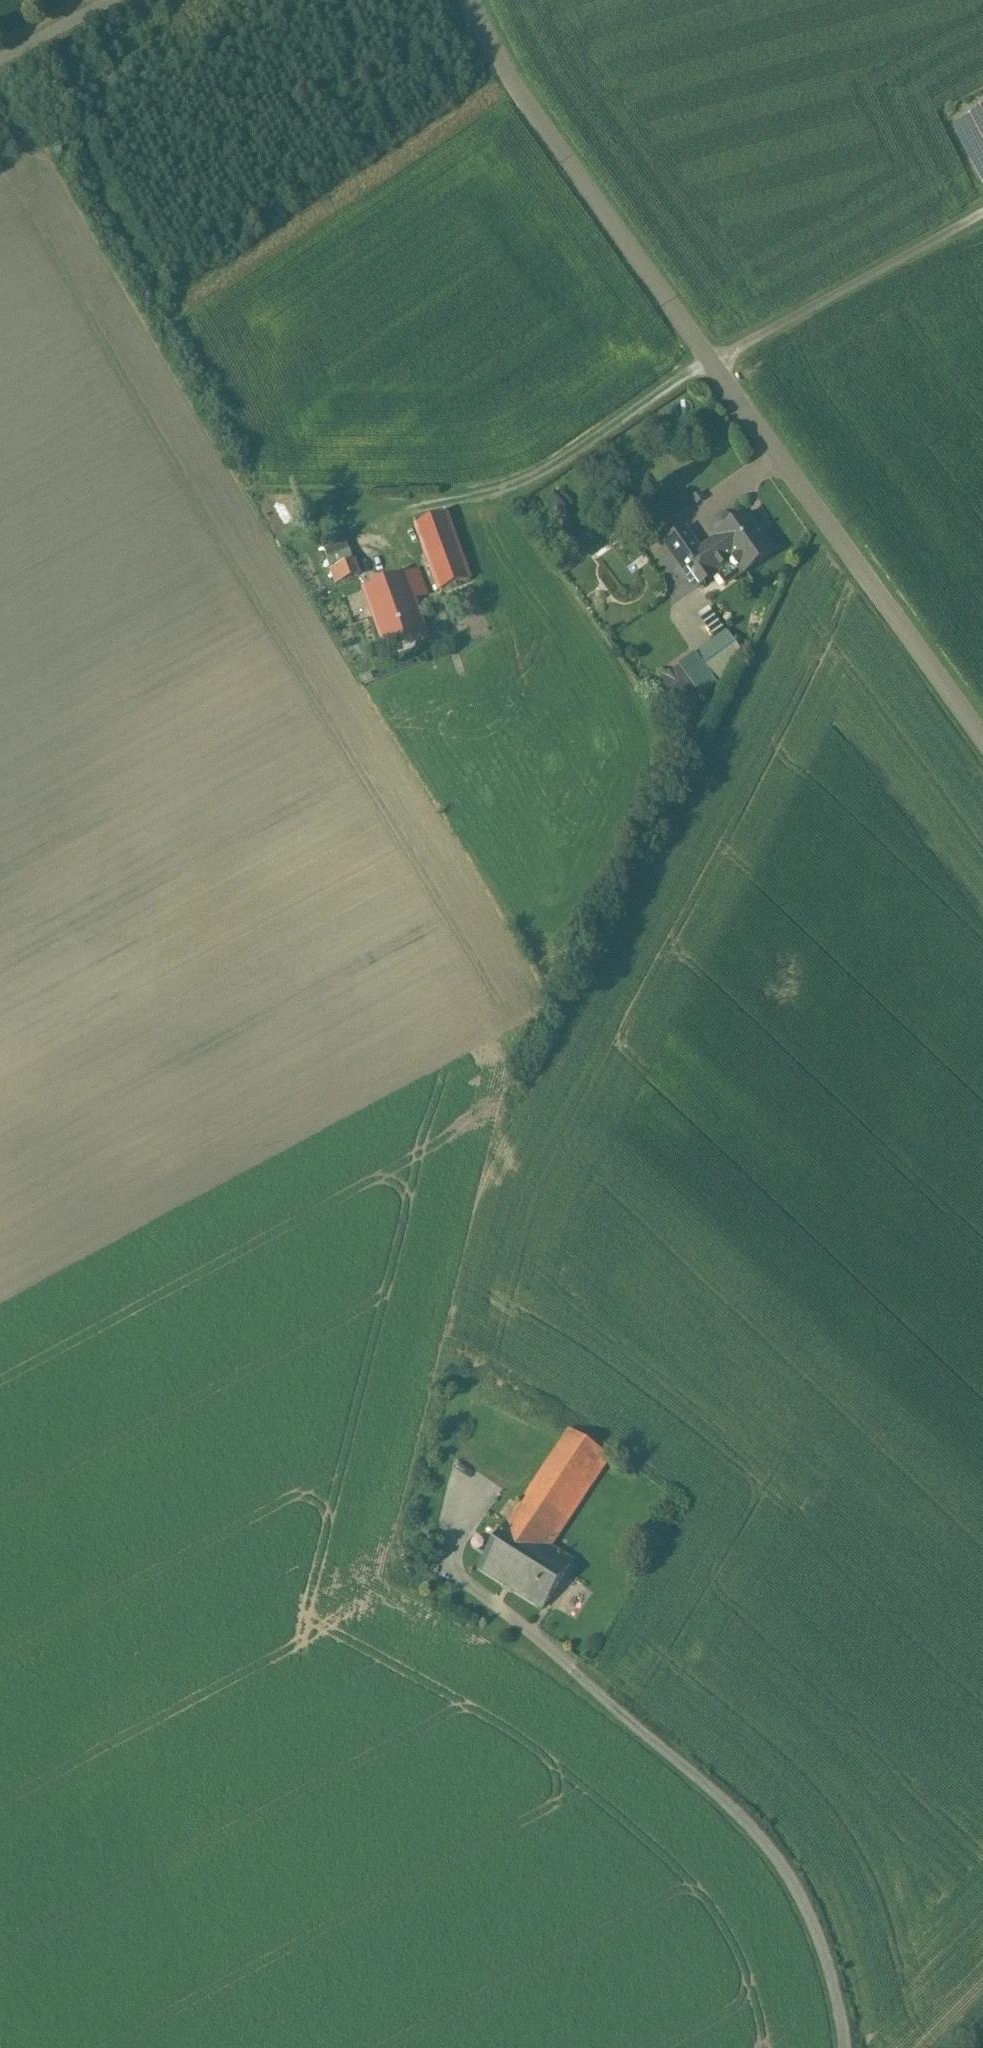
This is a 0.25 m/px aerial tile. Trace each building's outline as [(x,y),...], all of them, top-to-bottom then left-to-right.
[(954,124),(982,179),(982,109),(954,124)] [(471,581),(448,515),(416,527),(440,592),(471,581)] [(749,517),(719,537),(720,539),(701,552),(711,566),(730,553),(735,560),(744,573),(774,553),(749,517)] [(701,552),(686,530),(666,544),(698,589),(717,575),(716,573),(735,560),(730,553),(711,566),(701,552)] [(354,562),(332,571),(336,585),(360,576),(354,562)] [(418,571),(406,576),(415,601),(427,596),(418,571)] [(406,576),(364,590),(373,616),(415,601),(406,576)] [(415,601),(373,616),(386,651),(428,636),(415,601)] [(727,637),(698,658),(707,672),(736,650),(727,637)] [(570,1431),(511,1520),(551,1546),(610,1456),(570,1431)] [(481,1567),(543,1607),(575,1561),(551,1546),(511,1520),(481,1567)]
